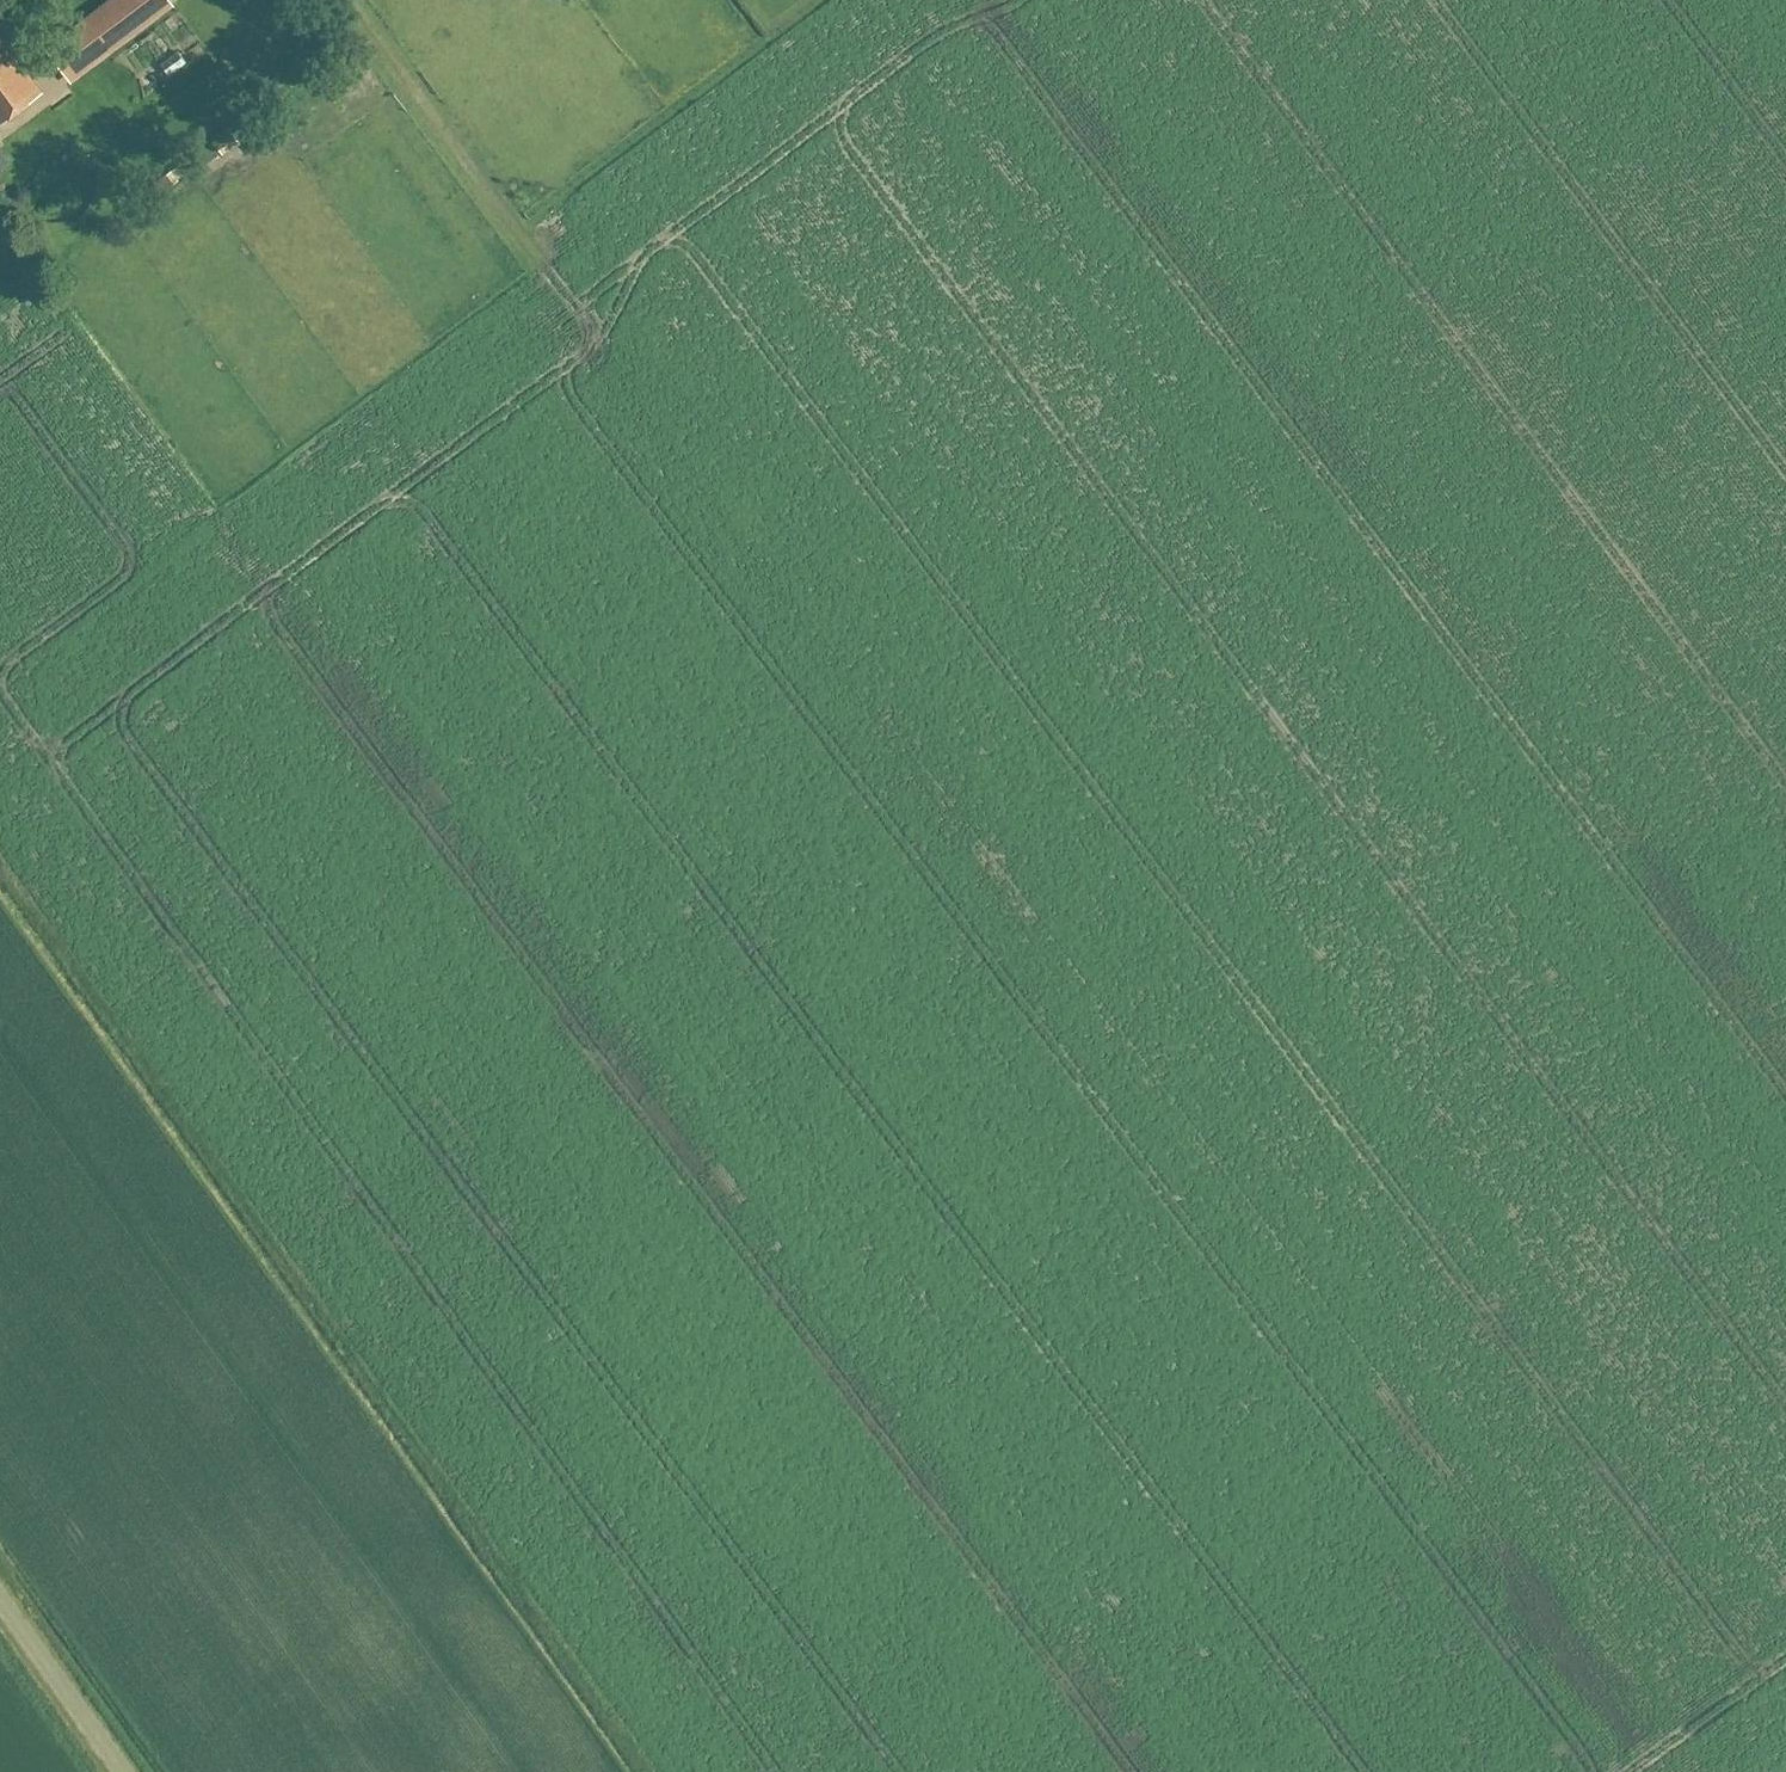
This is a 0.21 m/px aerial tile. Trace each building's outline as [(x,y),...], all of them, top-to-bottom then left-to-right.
[(173,6),(168,0),(113,0),(41,53),(65,86),(173,6)] [(41,94),(0,40),(0,125),(41,94)]
